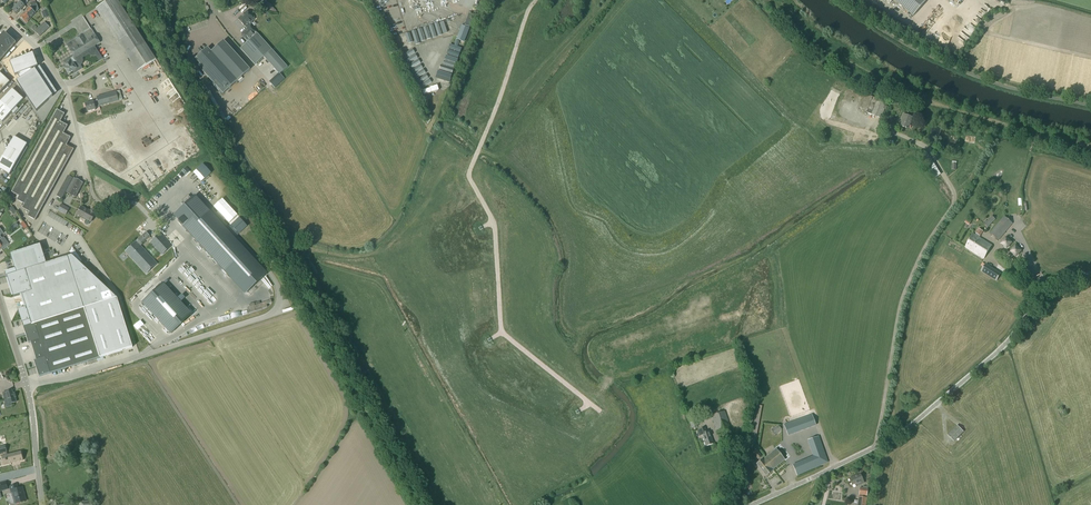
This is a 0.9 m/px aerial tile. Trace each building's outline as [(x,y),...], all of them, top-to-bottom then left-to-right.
[(96,9),(120,46),(125,43),(142,69),(156,59),(117,0),(109,0),(96,9)] [(913,16),(928,0),(895,0),(913,16)] [(20,1),(12,10),(16,14),(25,6),(20,1)] [(35,13),(38,10),(37,4),(31,6),(29,8),(24,13),(30,18),(35,13)] [(247,11),(238,19),(244,27),(245,26),(247,29),(241,34),(246,40),(247,39),(249,41),(240,49),(255,65),(264,57),(272,50),(262,38),(257,33),(256,32),(256,31),(248,23),(251,21),(252,22),(254,20),(254,17),(252,15),(251,15),(250,15),(247,11)] [(26,23),(30,18),(24,13),(20,17),(26,23)] [(45,23),(40,27),(45,32),(49,28),(49,27),(45,23)] [(39,37),(45,32),(40,27),(35,32),(39,37)] [(100,43),(91,29),(66,45),(73,55),(63,61),(65,65),(71,61),(74,65),(78,62),(80,66),(81,65),(82,64),(83,63),(83,62),(83,60),(82,58),(89,54),(89,55),(90,55),(91,56),(92,56),(93,56),(94,56),(96,56),(99,61),(103,59),(95,46),(100,43)] [(0,38),(0,49),(10,38),(9,39),(3,34),(0,38)] [(10,38),(0,49),(6,54),(16,43),(15,44),(9,39),(10,38)] [(211,52),(207,48),(195,59),(202,67),(200,69),(223,94),(250,69),(224,40),(211,52)] [(279,74),(287,67),(272,50),(264,57),(279,74)] [(32,55),(10,63),(15,76),(17,75),(20,79),(16,81),(36,112),(53,96),(35,69),(33,71),(32,69),(37,67),(32,55)] [(65,65),(64,66),(69,73),(72,71),(74,74),(82,69),(80,66),(78,62),(74,65),(71,61),(65,65)] [(10,82),(9,82),(0,74),(0,93),(10,82)] [(11,113),(23,99),(22,100),(12,90),(13,89),(12,89),(0,103),(11,113)] [(116,92),(97,97),(98,103),(94,104),(93,102),(85,104),(87,112),(96,110),(95,108),(123,100),(122,96),(118,98),(116,92)] [(865,94),(859,110),(880,118),(882,114),(883,114),(885,109),(886,110),(887,106),(885,106),(886,102),(865,94)] [(0,103),(0,117),(4,120),(2,122),(2,123),(11,113),(0,103)] [(49,123),(12,192),(15,194),(19,196),(17,200),(24,204),(22,208),(29,212),(27,216),(35,220),(74,150),(66,146),(71,138),(67,136),(63,134),(67,127),(67,126),(63,123),(60,122),(64,114),(57,110),(49,123)] [(903,120),(901,123),(901,125),(906,127),(906,128),(907,128),(908,128),(913,117),(903,113),(901,119),(903,120)] [(27,144),(15,137),(14,137),(0,162),(0,168),(10,174),(9,175),(27,144)] [(941,175),(926,151),(922,153),(929,164),(928,165),(935,178),(941,175)] [(83,183),(74,178),(73,178),(65,192),(75,198),(83,183)] [(186,205),(175,215),(180,220),(179,221),(184,226),(184,225),(230,274),(250,256),(195,196),(192,199),(186,205)] [(222,199),(214,207),(229,223),(237,215),(222,199)] [(61,204),(58,210),(58,211),(66,215),(69,209),(61,204)] [(82,207),(77,215),(86,220),(85,223),(85,224),(87,225),(88,225),(90,222),(90,223),(95,214),(96,211),(92,209),(90,211),(82,207)] [(995,219),(992,216),(984,224),(987,227),(995,219)] [(1004,216),(990,233),(998,240),(1012,223),(1004,216)] [(973,234),(965,247),(984,259),(992,246),(980,238),(983,232),(979,229),(975,235),(973,234)] [(136,241),(140,246),(142,244),(150,236),(146,232),(136,241)] [(150,242),(162,255),(171,246),(160,234),(150,242)] [(1011,243),(1006,238),(1001,243),(1007,248),(1011,243)] [(157,264),(140,246),(136,241),(125,251),(146,274),(157,264)] [(14,297),(20,295),(24,308),(18,310),(22,323),(23,322),(24,327),(117,298),(72,255),(46,263),(40,244),(12,253),(10,255),(15,269),(6,272),(13,296),(14,297)] [(1016,256),(1021,251),(1015,246),(1011,251),(1016,256)] [(267,275),(250,256),(230,274),(247,293),(267,275)] [(991,267),(985,264),(981,272),(986,275),(991,267)] [(163,284),(142,302),(171,334),(191,315),(163,284)] [(79,310),(24,327),(24,328),(29,343),(31,343),(37,360),(34,361),(39,377),(100,358),(133,348),(117,298),(84,308),(79,310)] [(3,393),(4,396),(7,408),(12,406),(11,403),(16,402),(15,398),(16,397),(15,393),(13,393),(12,390),(3,393)] [(756,405),(750,437),(756,438),(762,406),(756,405)] [(725,411),(712,415),(711,415),(717,433),(730,429),(725,411)] [(811,415),(784,425),(788,436),(815,425),(811,415)] [(957,425),(948,435),(954,442),(964,432),(957,425)] [(705,428),(699,430),(701,434),(702,434),(706,446),(713,444),(709,431),(706,432),(705,428)] [(725,446),(735,442),(732,436),(722,439),(725,446)] [(813,456),(792,465),(797,476),(818,466),(828,462),(818,437),(808,440),(813,456)] [(762,457),(756,449),(752,452),(758,460),(762,457)] [(776,449),(765,457),(768,461),(767,462),(773,469),(785,460),(776,449)] [(4,456),(2,456),(2,457),(5,456),(6,460),(6,462),(7,461),(7,464),(4,465),(11,463),(19,461),(20,461),(23,460),(21,451),(7,455),(7,453),(3,453),(4,456)] [(762,458),(756,464),(766,476),(772,471),(772,470),(773,469),(767,462),(768,461),(765,457),(763,459),(762,458)] [(864,483),(860,475),(853,478),(853,477),(848,479),(852,485),(855,484),(857,487),(864,483)] [(17,484),(9,487),(12,497),(13,497),(15,504),(25,501),(22,488),(18,489),(17,484)] [(867,488),(860,487),(859,495),(866,496),(867,488)] [(859,496),(857,504),(865,504),(867,497),(859,496)]
